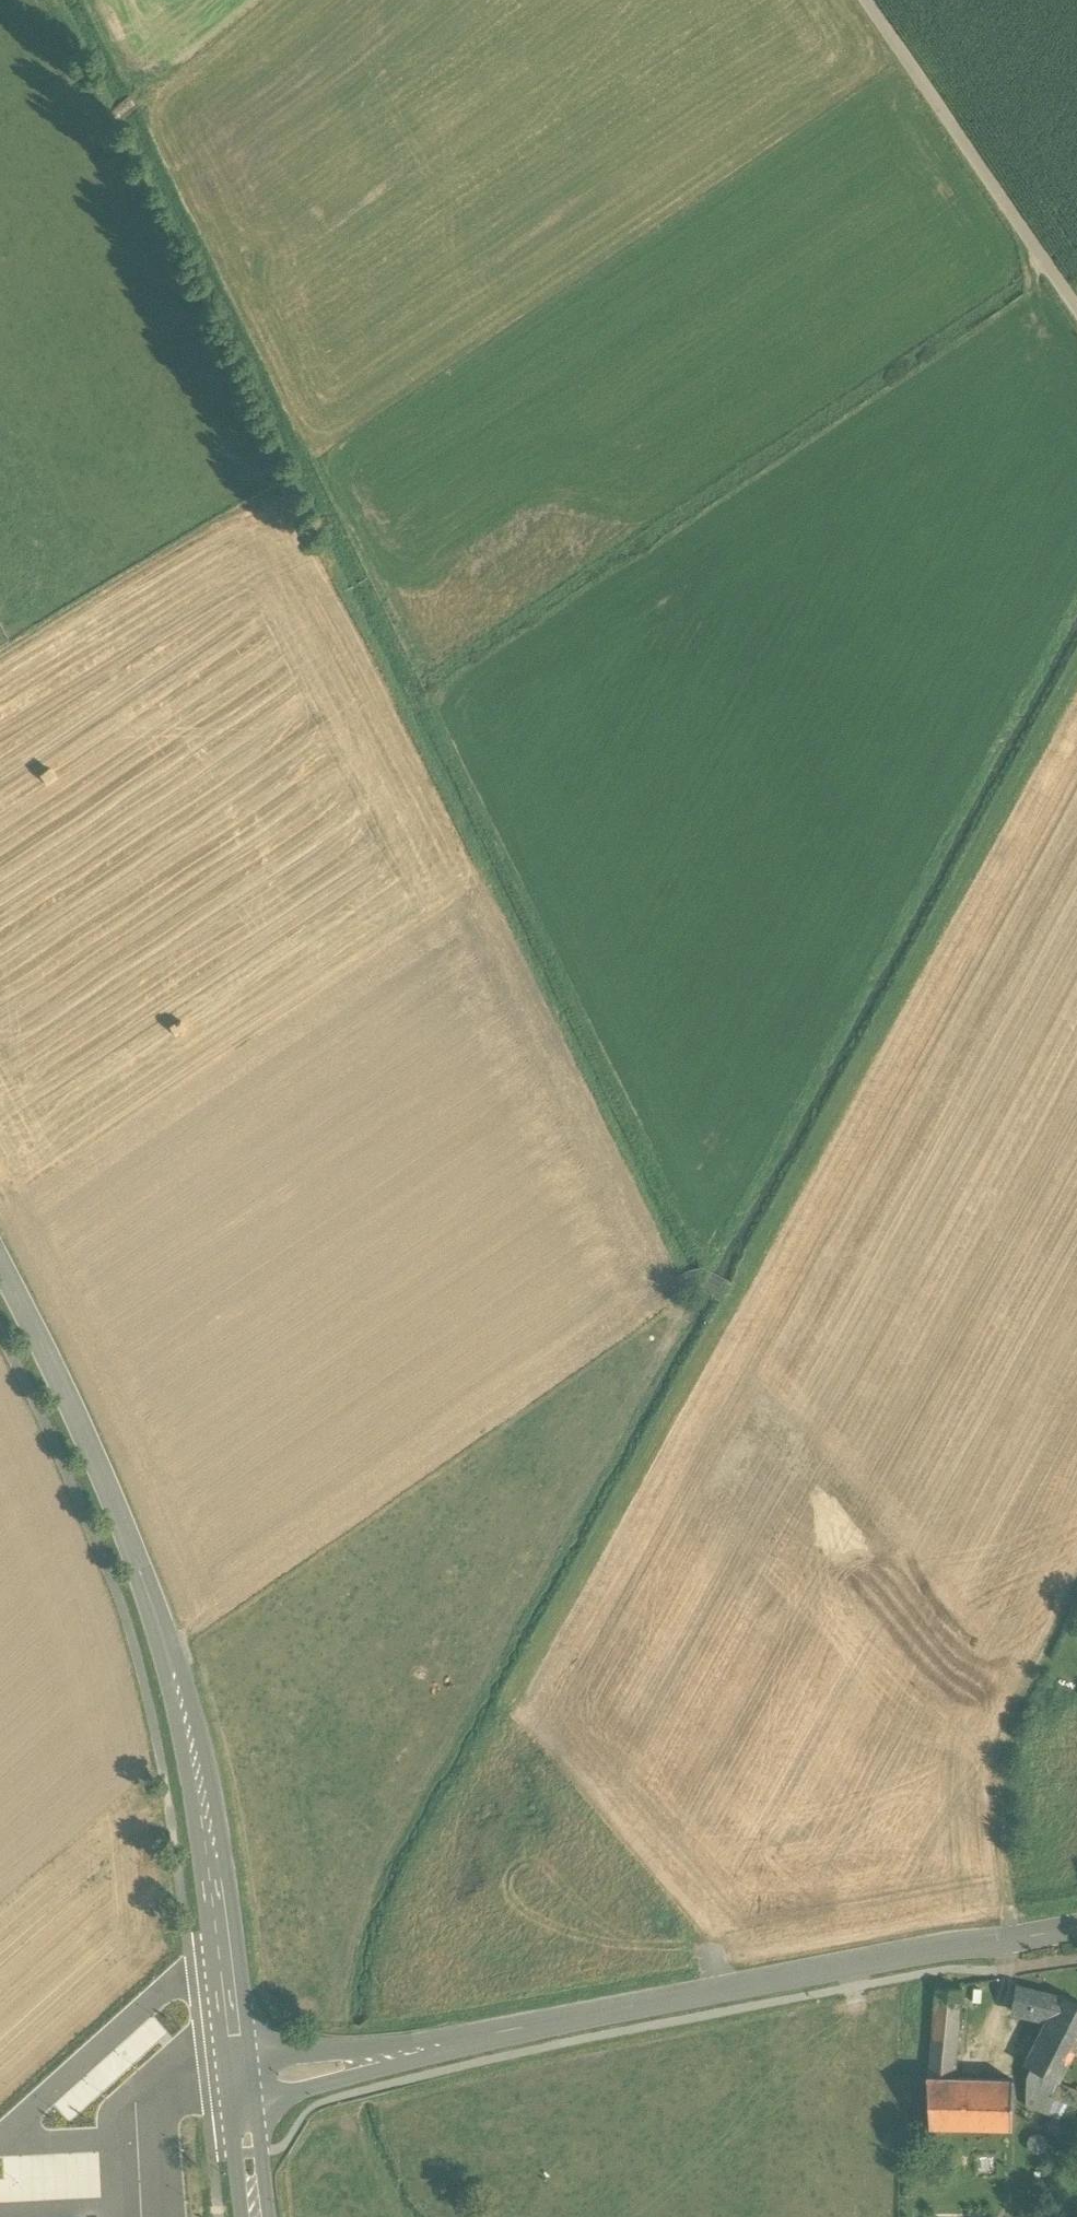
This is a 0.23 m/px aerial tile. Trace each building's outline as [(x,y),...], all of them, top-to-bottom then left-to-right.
[(1064,1995),(1016,1985),(1012,2009),(1050,2022),(1064,1995)] [(961,1991),(936,1989),(929,2077),(955,2078),(961,1991)] [(1064,1995),(1050,2022),(1027,2066),(1033,2069),(1057,2081),(1076,2043),(1076,2002),(1064,1995)] [(1057,2081),(1033,2069),(1028,2080),(1027,2105),(1043,2111),(1049,2099),(1050,2095),(1057,2081)] [(955,2078),(929,2077),(929,2126),(963,2127),(963,2079),(955,2078)] [(1012,2080),(963,2079),(963,2127),(1012,2129),(1012,2080)] [(1076,2106),(1050,2095),(1049,2099),(1043,2111),(1070,2122),(1076,2106)]
